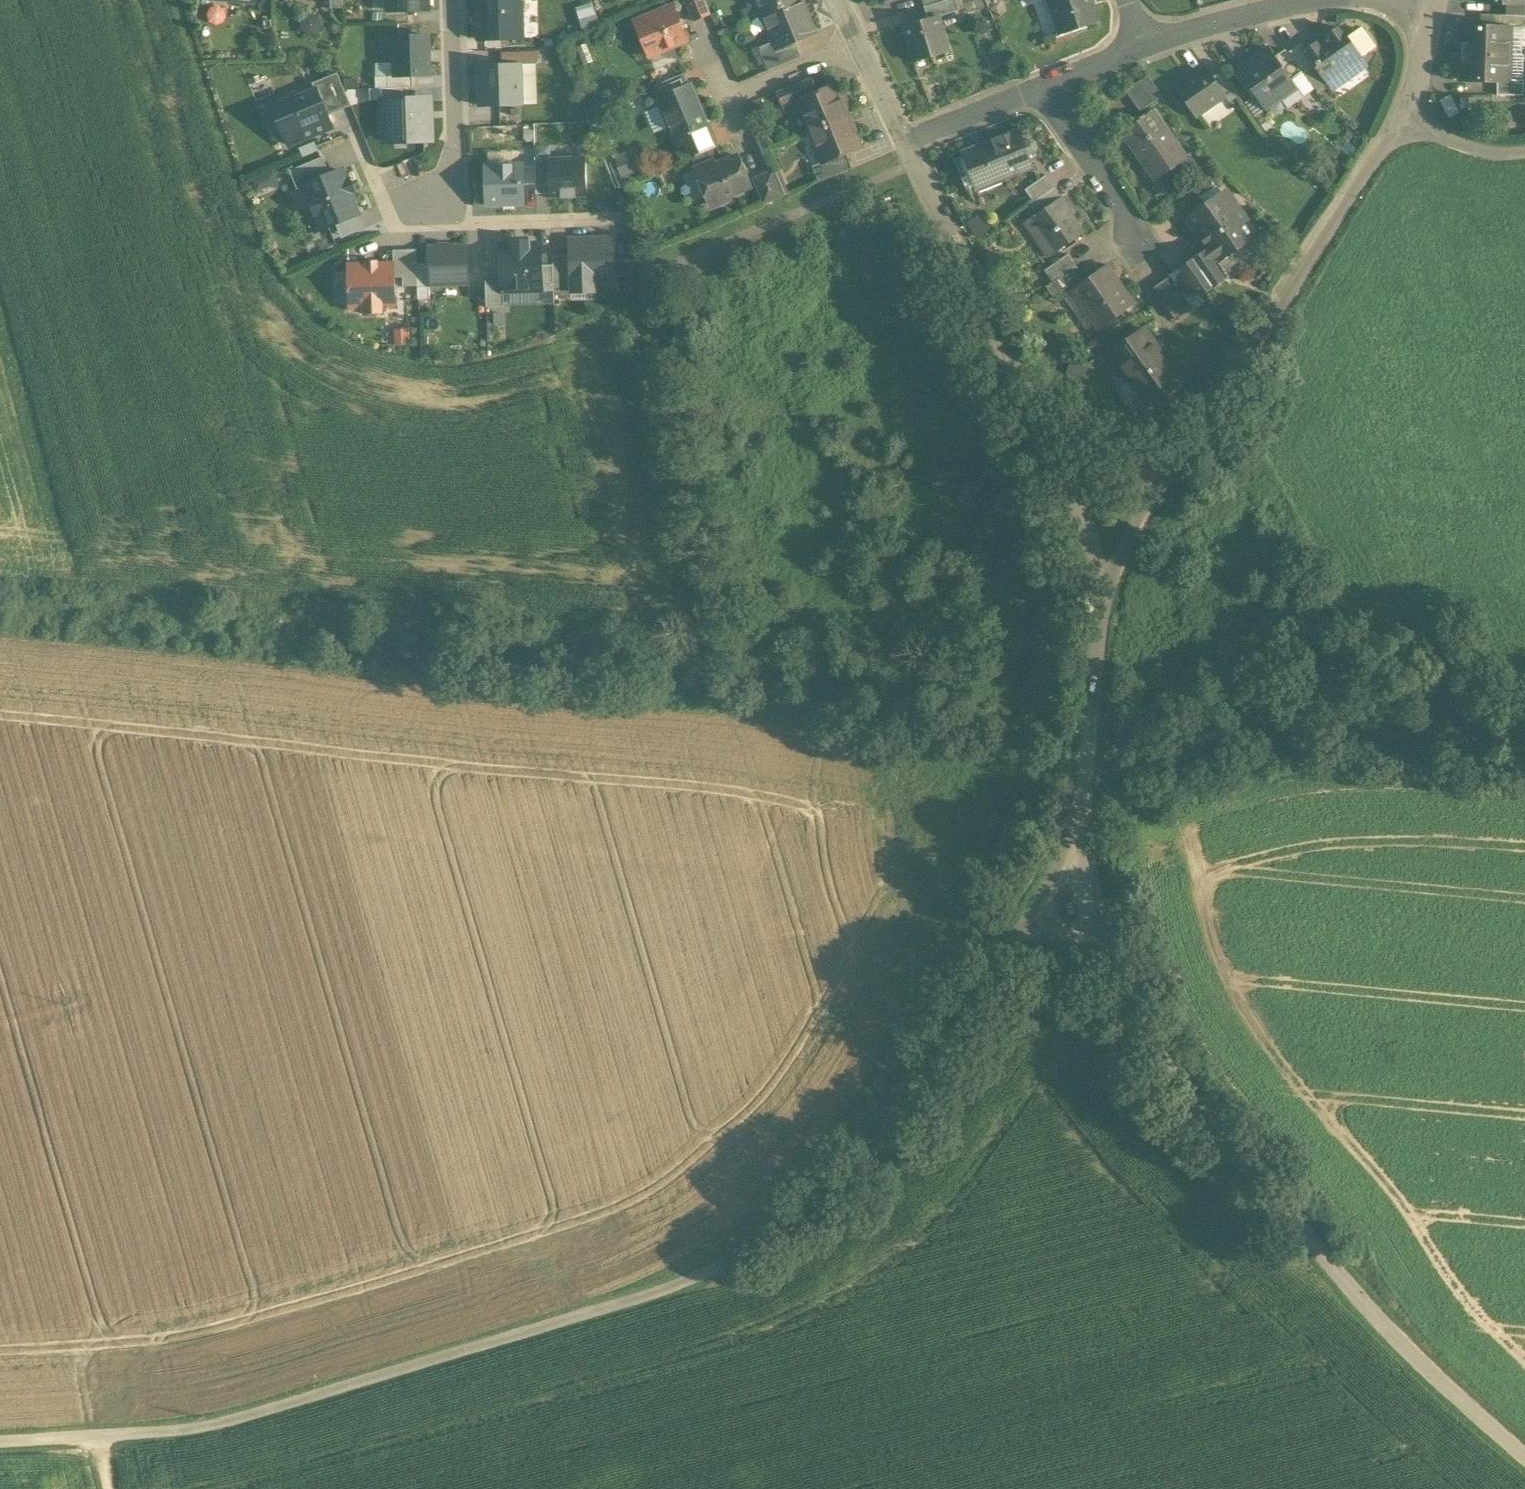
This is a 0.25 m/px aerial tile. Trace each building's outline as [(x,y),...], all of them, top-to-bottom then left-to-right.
[(331,8),(343,8),(343,0),(331,0),(331,8)] [(390,11),(428,9),(428,0),(390,0),(390,11)] [(479,40),(523,38),(522,0),(478,0),(479,40)] [(695,19),(710,13),(704,0),(687,0),(695,19)] [(764,13),(794,0),(758,0),(764,13)] [(761,14),(773,42),(775,49),(795,41),(815,33),(802,0),(794,0),(764,13),(761,14)] [(925,6),(929,19),(940,16),(958,10),(955,0),(946,0),(925,6)] [(971,10),(982,7),(980,0),(967,0),(971,10)] [(1060,35),(1100,21),(1092,0),(1048,0),(1060,35)] [(576,7),(583,27),(599,22),(593,2),(576,7)] [(673,7),(636,22),(650,55),(686,40),(673,7)] [(1487,15),(1486,26),(1505,27),(1506,15),(1487,15)] [(1506,15),(1505,27),(1511,27),(1524,27),(1524,16),(1506,15)] [(929,19),(904,26),(907,36),(915,61),(950,51),(940,16),(929,19)] [(1486,26),(1463,26),(1462,53),(1510,54),(1511,27),(1505,27),(1486,26)] [(1307,49),(1306,50),(1318,67),(1324,76),(1329,83),(1362,60),(1361,58),(1347,38),(1339,27),(1307,49)] [(1364,30),(1360,29),(1347,38),(1361,58),(1373,48),(1374,44),(1364,30)] [(429,35),(394,37),(395,76),(430,75),(429,35)] [(795,41),(775,49),(773,42),(759,48),(769,71),(802,57),(795,41)] [(1305,76),(1318,67),(1306,50),(1307,49),(1303,42),(1288,53),(1302,72),(1305,76)] [(1276,56),(1269,47),(1237,70),(1242,76),(1265,109),(1297,87),(1292,79),(1276,56)] [(1292,79),(1302,72),(1288,53),(1286,49),(1276,56),(1292,79)] [(1510,54),(1462,53),(1461,80),(1498,81),(1509,81),(1509,80),(1510,54)] [(1362,60),(1329,83),(1334,89),(1367,66),(1362,60)] [(520,64),(480,65),(481,106),(521,104),(520,64)] [(651,76),(655,86),(675,78),(671,67),(651,76)] [(1205,67),(1176,87),(1197,117),(1226,97),(1227,97),(1213,77),(1205,67)] [(1318,67),(1305,76),(1311,85),(1324,76),(1318,67)] [(1241,95),(1223,70),(1213,77),(1227,97),(1226,97),(1230,103),(1241,95)] [(1302,72),(1292,79),(1297,87),(1305,98),(1315,90),(1311,85),(1305,76),(1302,72)] [(684,74),(675,78),(655,86),(660,98),(689,86),(684,74)] [(1163,96),(1151,79),(1149,76),(1146,77),(1146,78),(1127,91),(1141,111),(1163,96)] [(811,78),(777,92),(786,113),(801,107),(798,100),(817,92),(811,78)] [(1509,80),(1509,81),(1498,81),(1498,95),(1523,95),(1524,80),(1509,80)] [(817,92),(798,100),(801,107),(811,131),(848,116),(835,84),(817,92)] [(689,86),(660,98),(662,102),(659,107),(668,128),(673,130),(679,143),(686,146),(687,145),(714,134),(710,123),(706,125),(696,101),(695,101),(689,86)] [(332,127),(317,90),(274,108),(290,145),(332,127)] [(1449,118),(1458,113),(1449,95),(1440,100),(1449,118)] [(427,102),(387,103),(389,138),(428,137),(427,102)] [(1186,156),(1155,112),(1123,133),(1125,135),(1127,133),(1145,158),(1142,160),(1152,174),(1156,179),(1158,178),(1172,168),(1187,158),(1186,156)] [(848,116),(811,131),(824,161),(824,163),(847,154),(861,147),(848,116)] [(1019,128),(961,151),(965,160),(975,187),(977,191),(1035,168),(1019,128)] [(714,134),(687,145),(692,157),(719,146),(714,134)] [(631,154),(615,160),(622,175),(637,169),(631,154)] [(847,154),(824,163),(824,161),(813,166),(819,182),(848,170),(853,168),(847,154)] [(1187,158),(1172,168),(1181,180),(1186,176),(1199,168),(1189,154),(1186,156),(1187,158)] [(738,155),(718,164),(716,160),(696,169),(711,204),(718,201),(724,203),(729,201),(732,195),(751,187),(738,155)] [(586,156),(549,158),(550,198),(588,197),(586,156)] [(975,187),(965,160),(954,164),(965,191),(975,187)] [(523,165),(486,166),(487,204),(525,203),(523,165)] [(775,169),(768,171),(768,172),(753,178),(764,205),(786,196),(775,169)] [(341,170),(304,185),(322,229),(359,213),(351,192),(353,191),(353,189),(349,180),(346,181),(341,170)] [(1214,174),(1194,188),(1201,198),(1221,184),(1214,174)] [(1046,176),(1026,190),(1034,202),(1054,188),(1046,176)] [(1034,202),(1025,208),(1031,216),(1032,218),(1061,198),(1054,188),(1034,202)] [(1236,212),(1222,193),(1186,218),(1207,248),(1217,262),(1218,261),(1253,237),(1257,234),(1240,209),(1236,212)] [(590,196),(589,209),(618,209),(618,196),(590,196)] [(1061,198),(1032,218),(1031,219),(1033,222),(1054,253),(1085,232),(1062,198),(1061,198)] [(983,215),(972,221),(978,231),(989,225),(983,215)] [(1033,222),(1025,228),(1046,259),(1054,253),(1033,222)] [(1253,237),(1218,261),(1226,273),(1261,249),(1253,237)] [(613,238),(571,239),(573,291),(595,290),(595,283),(614,283),(613,238)] [(513,244),(501,245),(502,293),(542,291),(541,243),(529,243),(529,241),(513,241),(513,244)] [(468,248),(429,249),(430,283),(470,281),(468,248)] [(1207,248),(1193,258),(1210,284),(1211,283),(1212,283),(1226,273),(1218,261),(1217,262),(1207,248)] [(1069,254),(1046,270),(1053,281),(1077,266),(1069,254)] [(1193,258),(1170,275),(1171,276),(1185,298),(1197,290),(1202,297),(1215,288),(1212,283),(1211,283),(1210,284),(1193,258)] [(366,261),(366,263),(348,264),(349,310),(364,309),(364,314),(384,313),(384,309),(397,308),(395,262),(379,263),(379,260),(366,261)] [(1053,281),(1046,286),(1054,297),(1070,286),(1073,290),(1086,280),(1077,266),(1053,281)] [(1086,280),(1073,290),(1076,295),(1096,324),(1099,328),(1134,304),(1107,266),(1086,280)] [(1171,276),(1154,288),(1176,320),(1193,308),(1185,298),(1171,276)] [(1197,290),(1185,298),(1193,308),(1204,300),(1202,297),(1197,290)] [(1096,324),(1076,295),(1065,302),(1086,331),(1096,324)] [(1239,315),(1228,317),(1230,328),(1241,326),(1239,315)] [(411,342),(410,327),(395,328),(396,343),(411,342)] [(1181,381),(1144,328),(1110,352),(1147,405),(1181,381)] [(1081,371),(1070,371),(1070,389),(1080,389),(1081,371)]
